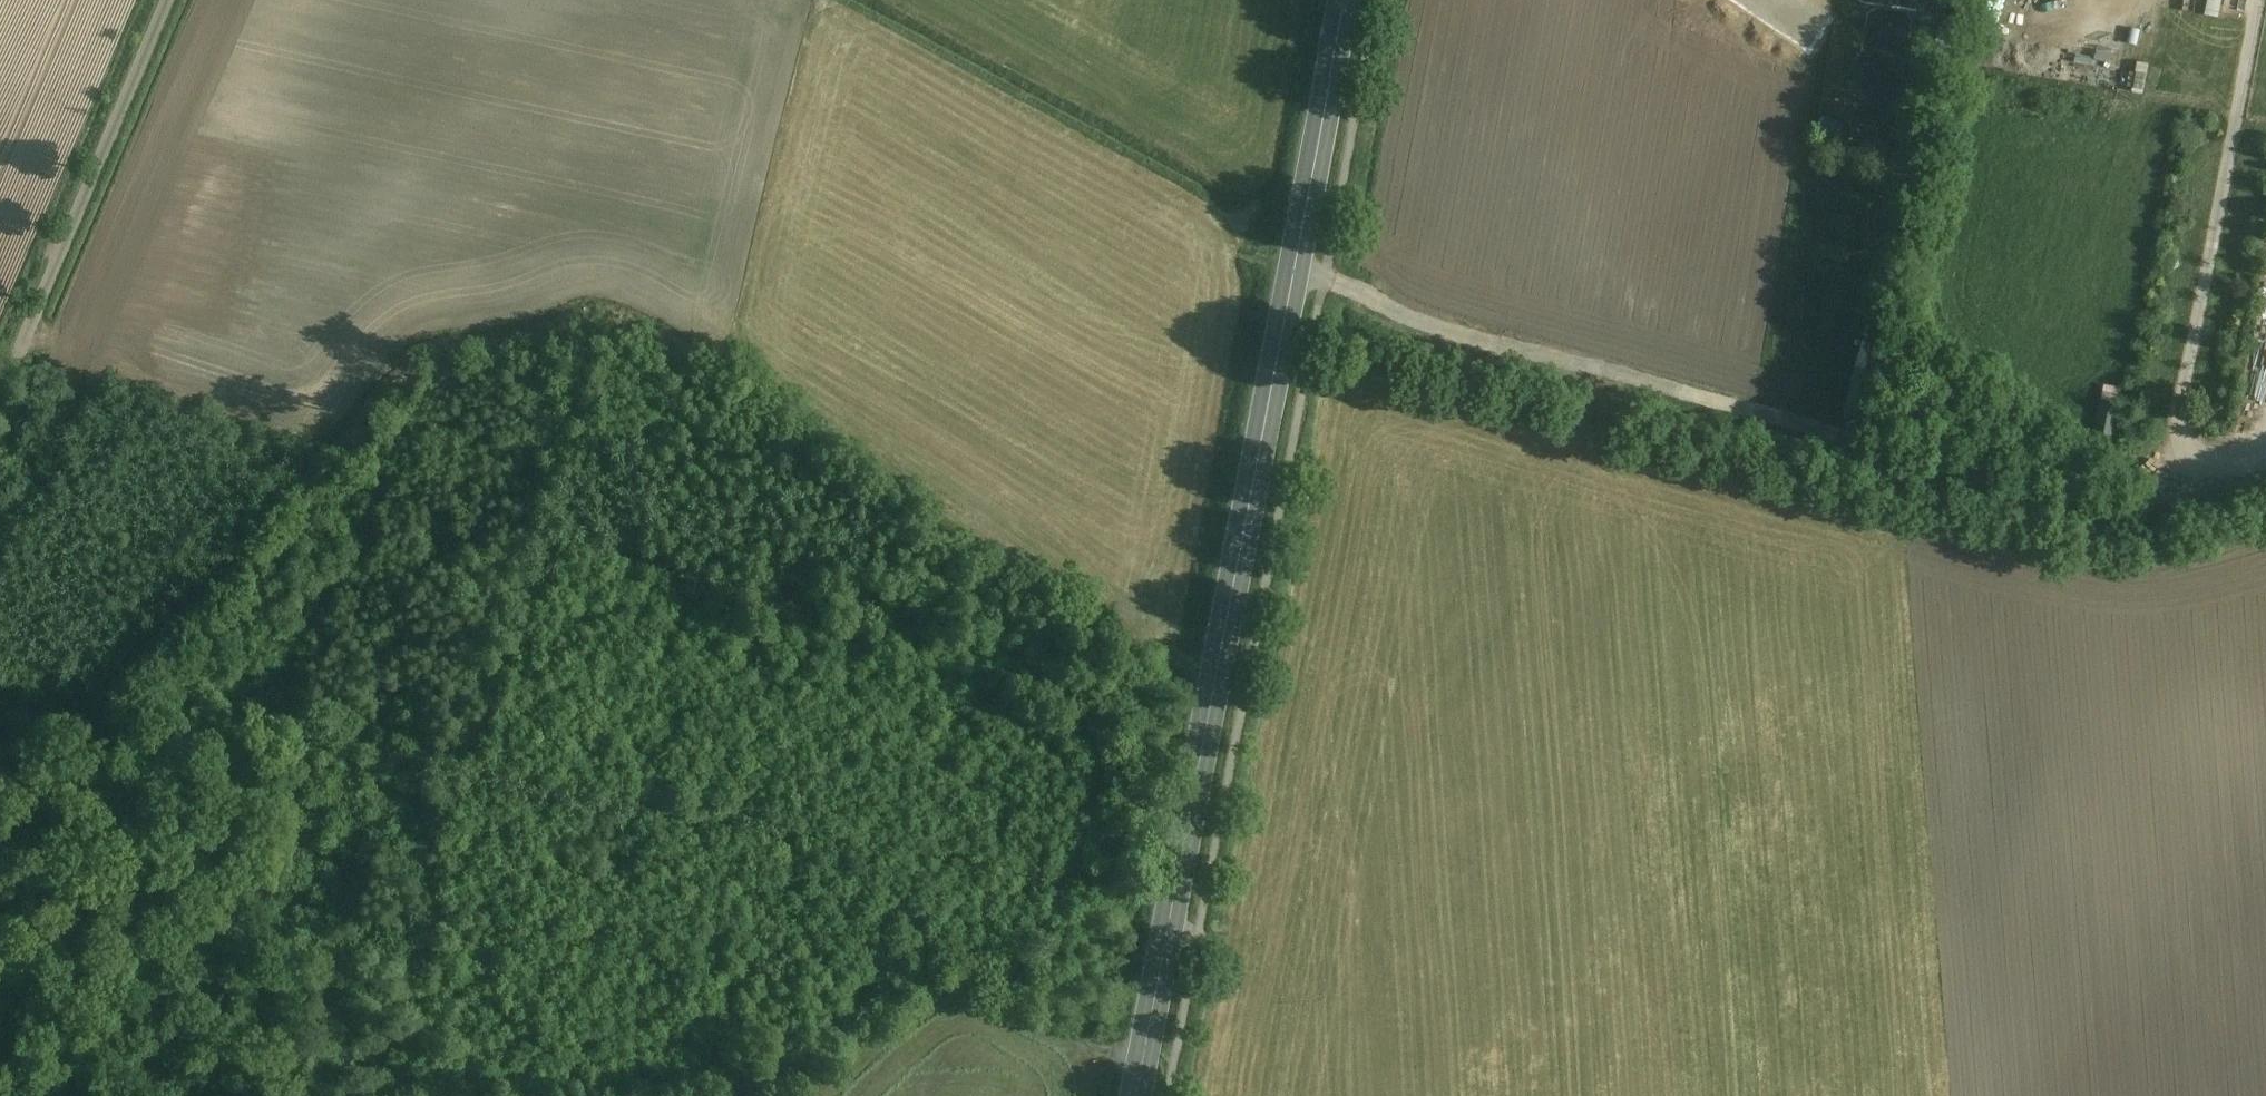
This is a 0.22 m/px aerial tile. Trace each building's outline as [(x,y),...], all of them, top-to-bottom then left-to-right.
[(2094,432),(2114,435),(2123,385),(2103,382),(2094,432)]
